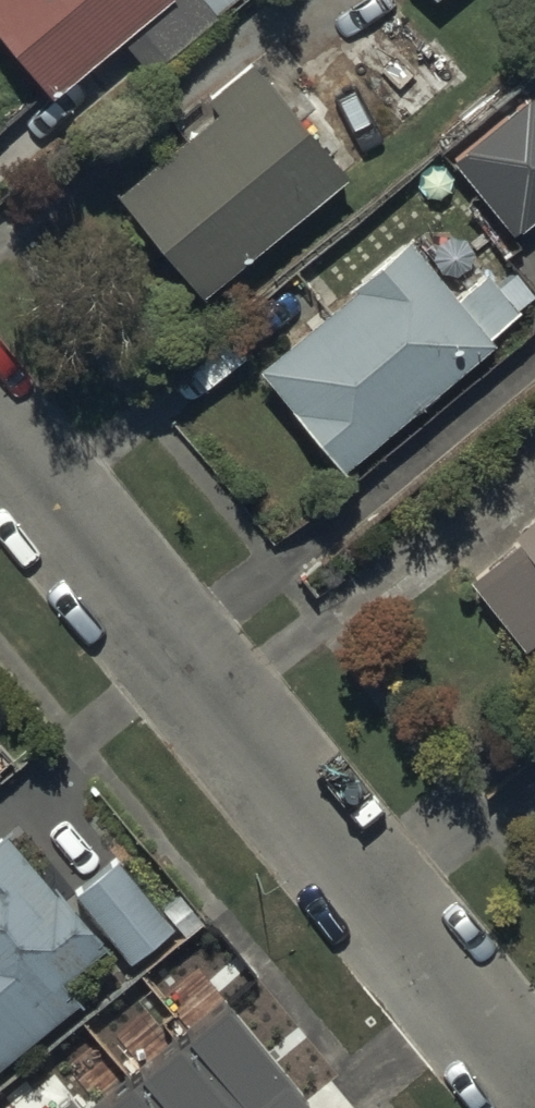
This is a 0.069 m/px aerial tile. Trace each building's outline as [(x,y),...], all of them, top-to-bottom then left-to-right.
[(51,74),(144,0),(0,0),(0,11),(51,74)] [(120,27),(148,61),(221,0),(152,0),(120,27)] [(447,74),(388,8),(297,88),(355,155),(447,74)] [(339,153),(247,47),(206,82),(216,94),(120,177),(201,271),(339,153)] [(534,75),(451,143),(513,219),(534,202),(534,76),(534,75)] [(351,275),(258,349),(340,451),(492,329),(489,324),(520,299),(518,296),(532,284),(513,260),(495,274),(484,261),(456,283),(406,222),(346,270),(351,275)] [(513,521),(523,534),(478,569),(522,627),(534,617),(534,504),(513,521)] [(1,812),(0,813),(0,1046),(69,986),(53,968),(103,925),(127,952),(173,912),(115,846),(67,887),(1,812)] [(241,991),(186,926),(110,990),(166,1055),(241,991)] [(159,1067),(109,1107),(193,1107),(159,1067)] [(93,1095),(77,1107),(104,1107),(93,1095)]
